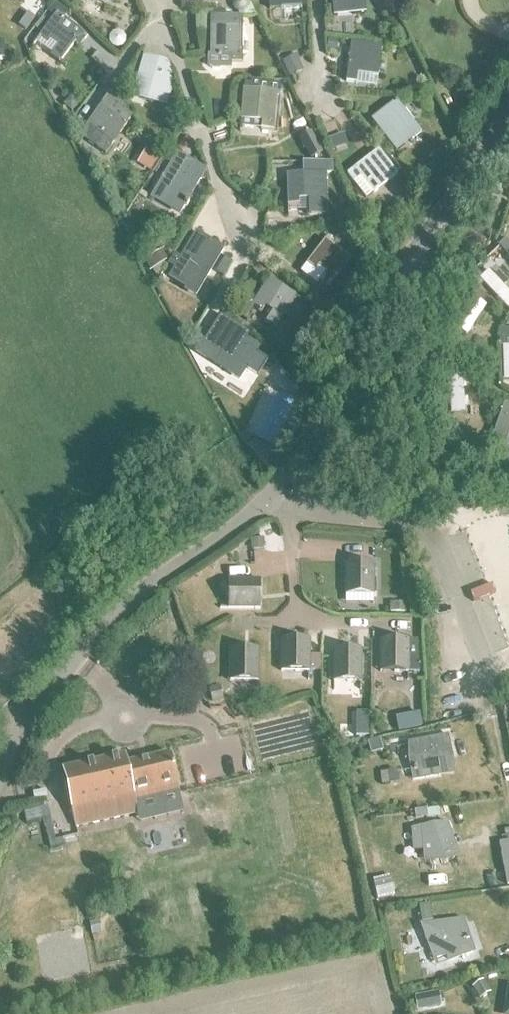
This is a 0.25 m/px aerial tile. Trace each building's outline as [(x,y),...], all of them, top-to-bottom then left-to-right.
[(232,5),(233,8),(235,11),(237,12),(238,13),(239,13),(240,13),(241,13),(244,12),(245,11),(247,10),(248,8),(249,7),(249,5),(249,4),(248,1),(247,0),(234,0),(233,0),(233,3),(232,4),(232,5)] [(269,10),(301,7),(300,0),(268,0),(269,10)] [(332,7),(353,5),(354,14),(364,13),(363,0),(331,0),(332,7)] [(50,22),(38,37),(47,44),(50,40),(58,45),(49,57),(57,63),(65,53),(73,42),(80,47),(86,38),(79,31),(56,14),(50,22)] [(230,50),(229,62),(240,62),(241,17),(208,16),(207,55),(219,56),(219,49),(230,50)] [(402,29),(395,33),(400,43),(408,39),(402,29)] [(109,37),(109,42),(112,47),(116,48),(121,47),(125,43),(125,38),(122,34),(117,32),(112,33),(109,37)] [(327,38),(326,48),(336,49),(338,39),(327,38)] [(350,43),(345,82),(356,83),(357,75),(377,77),(381,47),(350,43)] [(11,59),(11,52),(5,47),(0,47),(0,58),(11,59)] [(282,61),(289,76),(303,69),(296,55),(282,61)] [(134,89),(132,96),(151,101),(162,104),(166,105),(170,93),(173,81),(166,67),(142,61),(134,89)] [(272,101),(273,93),(262,92),(242,90),(239,128),(270,130),(272,101)] [(107,95),(79,133),(96,146),(95,147),(102,152),(129,115),(123,110),(125,108),(107,95)] [(69,96),(61,104),(69,112),(77,104),(69,96)] [(397,138),(414,125),(396,101),(371,121),(395,152),(403,145),(397,138)] [(311,132),(298,139),(310,160),(322,152),(311,132)] [(147,147),(136,164),(150,172),(160,155),(147,147)] [(361,178),(373,192),(396,174),(378,151),(347,175),(353,183),(361,178)] [(173,201),(170,207),(180,213),(205,171),(177,154),(156,191),(173,201)] [(302,176),(286,177),(288,207),(299,207),(299,201),(308,201),(309,218),(328,217),(326,175),(333,175),(332,163),(302,164),(302,176)] [(414,183),(423,193),(433,185),(424,175),(414,183)] [(369,235),(375,247),(385,241),(380,230),(369,235)] [(168,265),(174,269),(173,271),(189,281),(200,288),(223,250),(195,233),(179,258),(174,255),(168,265)] [(316,283),(327,290),(350,259),(324,239),(303,267),(319,280),(316,283)] [(499,246),(508,257),(508,256),(508,243),(506,239),(499,246)] [(144,260),(149,270),(170,259),(165,249),(144,260)] [(474,269),(466,276),(474,284),(482,277),(474,269)] [(417,276),(409,289),(417,294),(425,282),(417,276)] [(272,310),(266,321),(274,327),(293,296),(267,280),(252,305),(261,310),(263,305),(272,310)] [(453,326),(466,334),(485,306),(472,297),(453,326)] [(326,315),(325,314),(324,313),(321,313),(318,314),(317,315),(315,318),(315,320),(316,321),(316,322),(317,323),(317,324),(318,325),(321,326),(323,326),(325,325),(326,324),(327,323),(328,320),(328,318),(327,316),(327,315),(326,315)] [(204,343),(197,354),(224,371),(233,378),(238,381),(246,368),(257,376),(267,361),(256,354),(251,351),(242,345),(248,335),(221,318),(204,343)] [(499,328),(500,346),(508,346),(508,328),(499,328)] [(461,371),(447,372),(449,413),(464,412),(461,371)] [(489,443),(502,447),(508,427),(508,404),(503,402),(489,443)] [(251,439),(247,448),(264,469),(273,450),(251,439)] [(469,444),(466,456),(479,459),(481,447),(469,444)] [(251,540),(252,549),(264,548),(263,538),(251,540)] [(345,563),(345,595),(373,595),(373,563),(345,563)] [(227,581),(227,609),(259,609),(259,581),(227,581)] [(389,612),(407,612),(407,603),(389,604),(389,612)] [(280,671),(308,672),(308,670),(319,671),(319,657),(309,656),(309,640),(281,640),(280,671)] [(379,672),(407,672),(419,672),(420,656),(408,656),(408,640),(380,640),(379,672)] [(229,649),(229,681),(257,681),(257,649),(229,649)] [(332,682),(360,682),(361,650),(333,650),(332,682)] [(207,689),(212,703),(223,700),(219,685),(207,689)] [(422,717),(410,718),(411,728),(423,727),(422,717)] [(355,724),(355,736),(367,736),(367,724),(355,724)] [(446,735),(407,743),(407,758),(412,779),(452,773),(451,759),(446,735)] [(61,770),(70,810),(71,810),(75,828),(138,813),(133,795),(156,789),(158,797),(179,793),(170,753),(126,763),(124,755),(61,770)] [(387,771),(379,773),(381,785),(397,782),(396,770),(387,771)] [(414,811),(415,819),(427,817),(427,818),(439,817),(438,807),(414,811)] [(451,841),(452,837),(448,825),(411,831),(415,851),(427,850),(427,851),(428,851),(429,858),(444,856),(445,859),(456,855),(451,841)] [(387,876),(371,880),(376,899),(391,896),(387,876)] [(429,904),(418,906),(421,923),(431,922),(429,904)] [(473,954),(471,949),(463,923),(430,928),(424,929),(426,942),(430,941),(433,962),(447,957),(448,962),(473,954)] [(483,982),(471,989),(478,1001),(490,994),(483,982)] [(437,993),(414,998),(417,1012),(440,1008),(437,993)]
